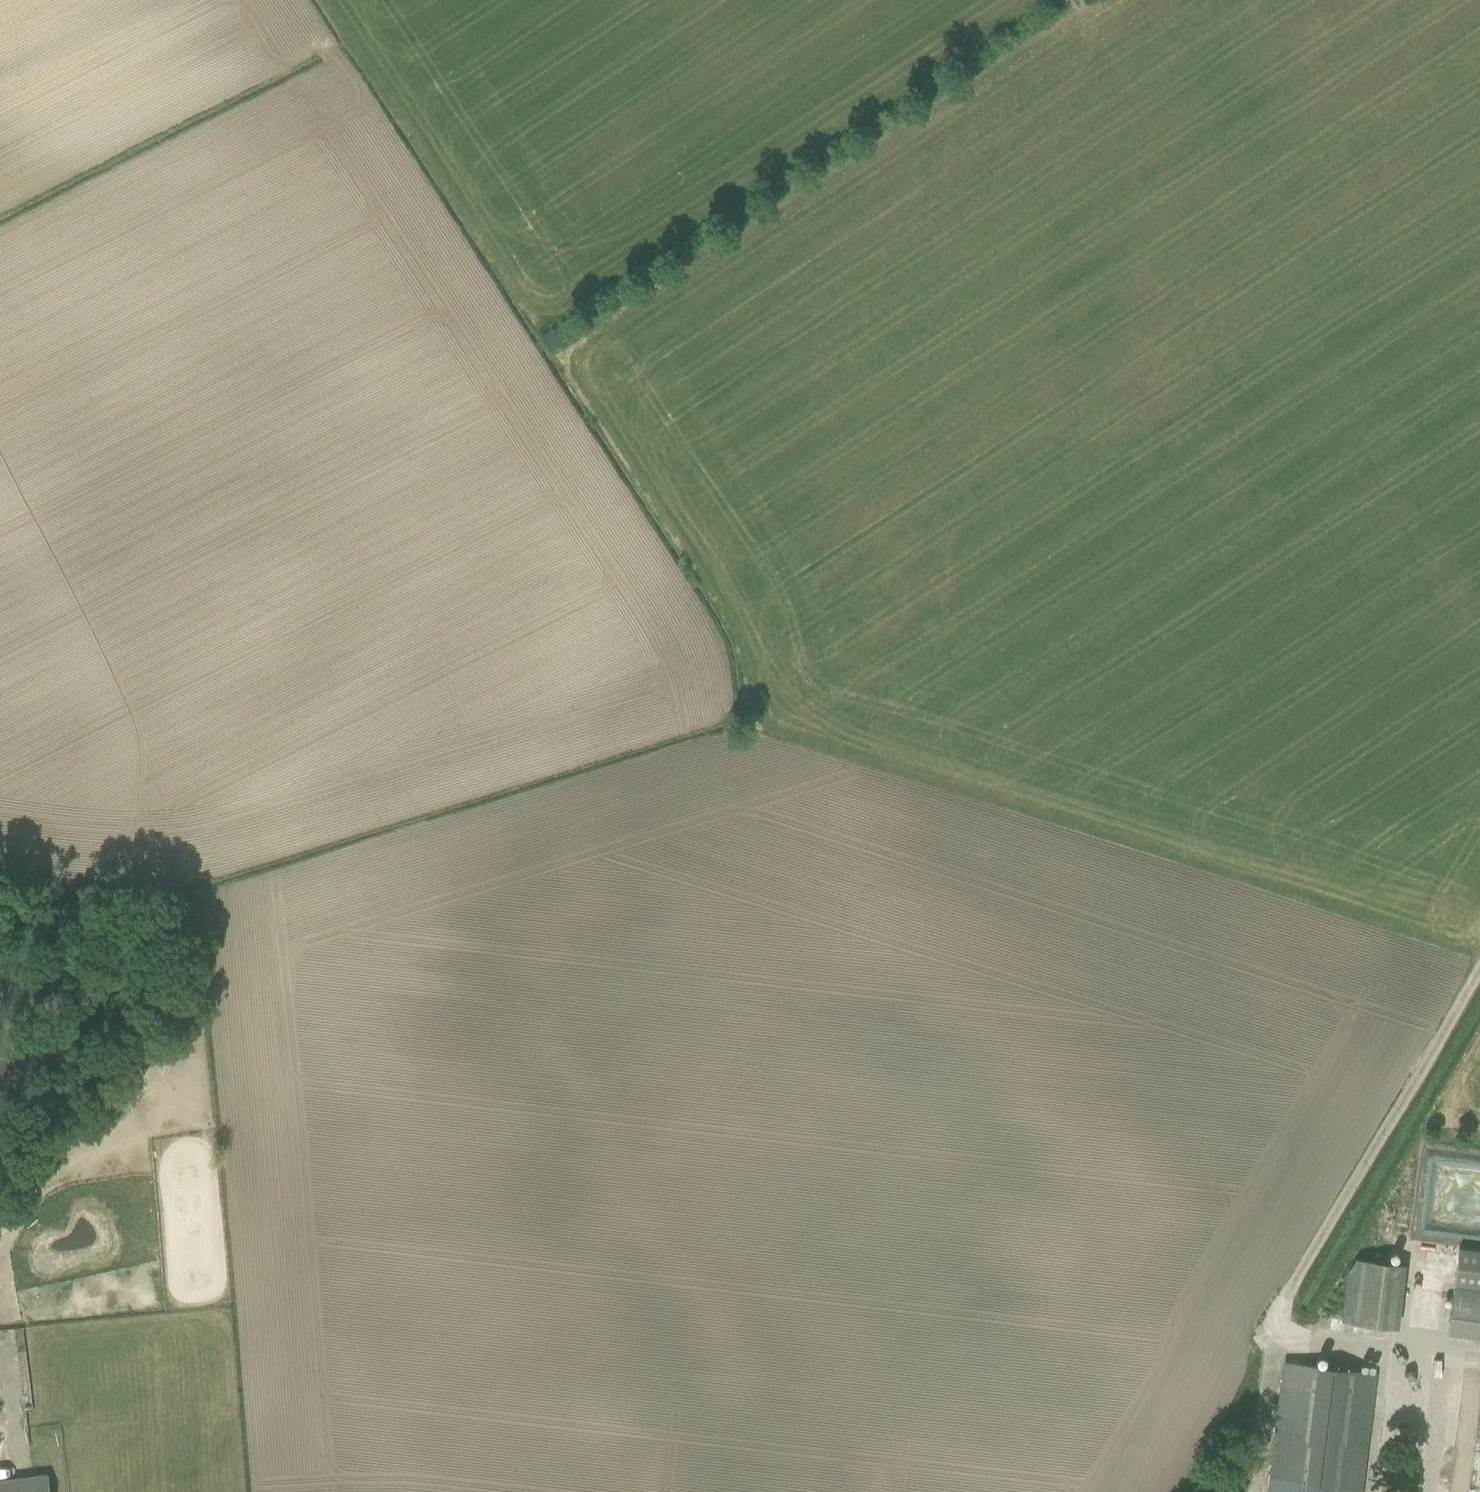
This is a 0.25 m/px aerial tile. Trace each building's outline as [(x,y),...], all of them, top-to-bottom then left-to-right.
[(1479,1285),(1479,1250),(1458,1247),(1454,1282),(1479,1285)] [(1346,1262),(1338,1325),(1394,1332),(1401,1268),(1346,1262)] [(1479,1343),(1479,1293),(1450,1290),(1445,1339),(1479,1343)] [(1376,1372),(1283,1361),(1267,1491),(1361,1491),(1376,1372)] [(9,1465),(6,1428),(0,1428),(0,1466),(9,1465)] [(48,1474),(0,1480),(0,1491),(50,1491),(48,1474)]
